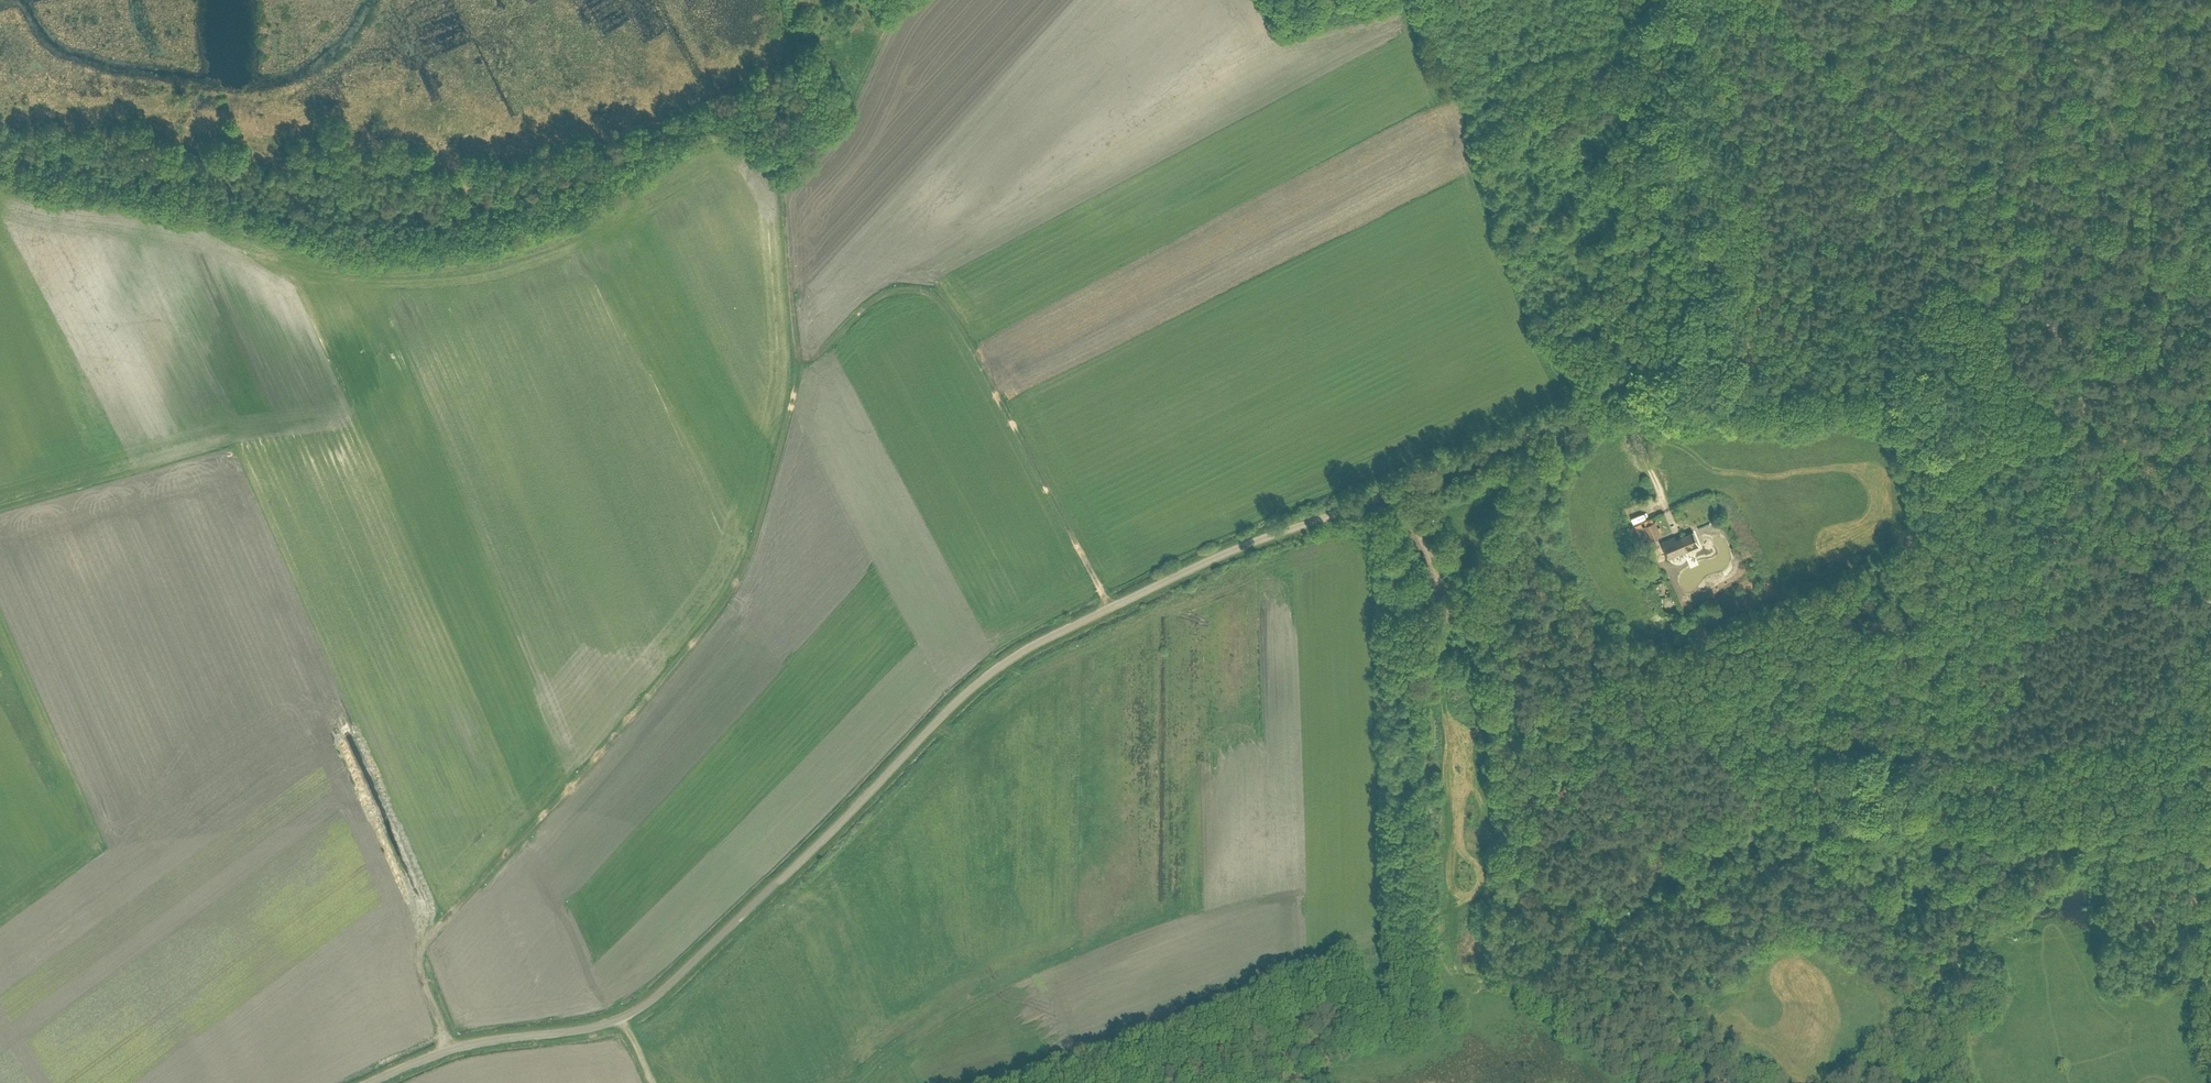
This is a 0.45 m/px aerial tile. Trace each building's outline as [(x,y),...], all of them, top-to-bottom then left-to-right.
[(1643,526),(1649,540),(1661,536),(1655,521),(1643,526)] [(1700,546),(1695,532),(1677,539),(1676,536),(1662,542),(1669,559),(1674,557),(1673,555),(1682,552),(1683,553),(1700,546)]
